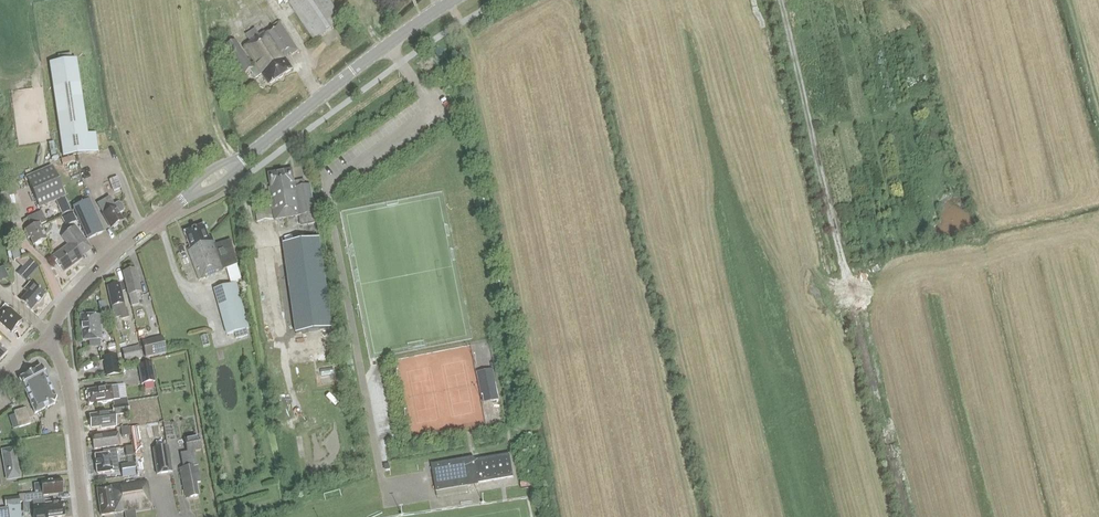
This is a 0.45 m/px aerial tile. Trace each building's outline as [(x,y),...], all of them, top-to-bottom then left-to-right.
[(313,40),(342,19),(330,0),(287,0),(313,40)] [(267,81),(269,85),(292,70),(288,65),(289,64),(285,58),(290,54),(291,56),(298,51),(279,22),(272,27),(273,29),(268,32),(267,30),(259,36),(255,29),(245,35),(251,43),(244,48),(248,54),(245,56),(235,41),(227,46),(245,74),(254,68),(255,70),(251,72),(256,79),(262,75),(266,82),(267,81)] [(95,133),(86,134),(75,60),(49,64),(60,138),(62,156),(97,151),(95,133)] [(52,166),(27,178),(40,208),(65,197),(52,166)] [(301,226),(316,224),(310,185),(305,186),(304,180),(294,182),(292,170),(268,174),(271,187),(269,187),(274,220),(299,216),(301,226)] [(109,197),(97,204),(101,210),(103,215),(111,228),(113,227),(113,228),(117,225),(117,224),(122,221),(118,214),(122,211),(123,208),(121,204),(118,203),(114,205),(109,197)] [(87,240),(103,232),(89,200),(73,207),(87,240)] [(271,207),(255,210),(257,223),(273,221),(271,207)] [(27,218),(31,228),(25,230),(28,239),(30,238),(33,246),(46,240),(40,225),(46,223),(42,212),(27,218)] [(62,217),(65,226),(76,222),(73,213),(62,217)] [(224,270),(226,269),(230,285),(214,290),(227,335),(234,333),(236,339),(247,335),(246,330),(248,329),(235,284),(241,283),(236,263),(230,241),(215,246),(212,237),(209,238),(204,225),(185,233),(191,248),(188,249),(199,281),(225,271),(224,270)] [(76,227),(75,227),(65,235),(71,243),(53,257),(64,272),(82,259),(81,258),(92,249),(76,227)] [(319,240),(283,246),(296,334),(332,329),(319,240)] [(10,252),(13,261),(20,259),(17,249),(10,252)] [(16,274),(25,282),(38,268),(29,260),(16,274)] [(128,296),(129,296),(131,307),(138,305),(136,294),(141,293),(135,270),(122,273),(128,296)] [(41,298),(44,295),(34,286),(30,283),(24,290),(27,293),(20,302),(30,311),(37,303),(38,303),(42,299),(41,298)] [(119,311),(121,320),(129,318),(127,309),(125,309),(119,285),(107,287),(113,312),(119,311)] [(0,311),(0,323),(11,333),(12,332),(21,323),(20,322),(22,320),(4,306),(0,311)] [(80,316),(82,341),(101,340),(99,315),(80,316)] [(142,341),(146,358),(166,353),(162,337),(142,341)] [(122,350),(125,362),(143,358),(140,346),(122,350)] [(120,374),(117,355),(103,357),(106,376),(120,374)] [(138,365),(141,384),(155,382),(152,363),(138,365)] [(55,404),(56,400),(47,380),(48,380),(41,367),(18,379),(25,392),(34,414),(54,404),(55,404)] [(480,372),(486,403),(498,401),(492,370),(480,372)] [(114,407),(120,406),(127,405),(126,398),(119,399),(117,386),(111,387),(87,391),(87,390),(86,391),(89,405),(90,405),(90,404),(101,402),(103,403),(106,403),(107,402),(113,401),(114,407)] [(91,428),(100,427),(100,429),(116,427),(114,415),(128,413),(128,411),(133,410),(132,405),(127,405),(120,406),(114,407),(112,407),(113,412),(89,416),(91,428)] [(14,412),(19,428),(30,425),(25,409),(14,412)] [(122,437),(130,435),(129,428),(120,429),(122,437)] [(92,437),(93,450),(119,446),(118,434),(92,437)] [(180,454),(183,468),(179,469),(184,494),(187,493),(188,498),(198,496),(196,483),(200,482),(194,452),(200,450),(197,436),(184,439),(187,452),(180,454)] [(156,475),(170,473),(173,472),(168,446),(152,449),(156,475)] [(2,451),(7,480),(19,478),(13,449),(2,451)] [(94,456),(97,474),(119,471),(116,449),(103,451),(103,455),(94,456)] [(513,478),(509,454),(474,460),(474,457),(431,465),(435,492),(478,485),(478,484),(513,478)] [(120,465),(122,478),(135,475),(133,463),(120,465)] [(148,491),(146,480),(109,486),(109,488),(97,490),(100,516),(123,512),(123,514),(150,510),(147,491),(148,491)] [(49,494),(62,493),(60,481),(45,483),(45,482),(41,482),(41,484),(34,485),(35,494),(25,495),(26,502),(43,500),(43,496),(49,495),(49,494)] [(0,510),(0,516),(21,516),(18,497),(4,499),(5,507),(7,506),(7,509),(0,510)] [(45,516),(57,516),(64,516),(63,502),(45,504),(44,501),(33,502),(34,512),(44,511),(45,516)]
